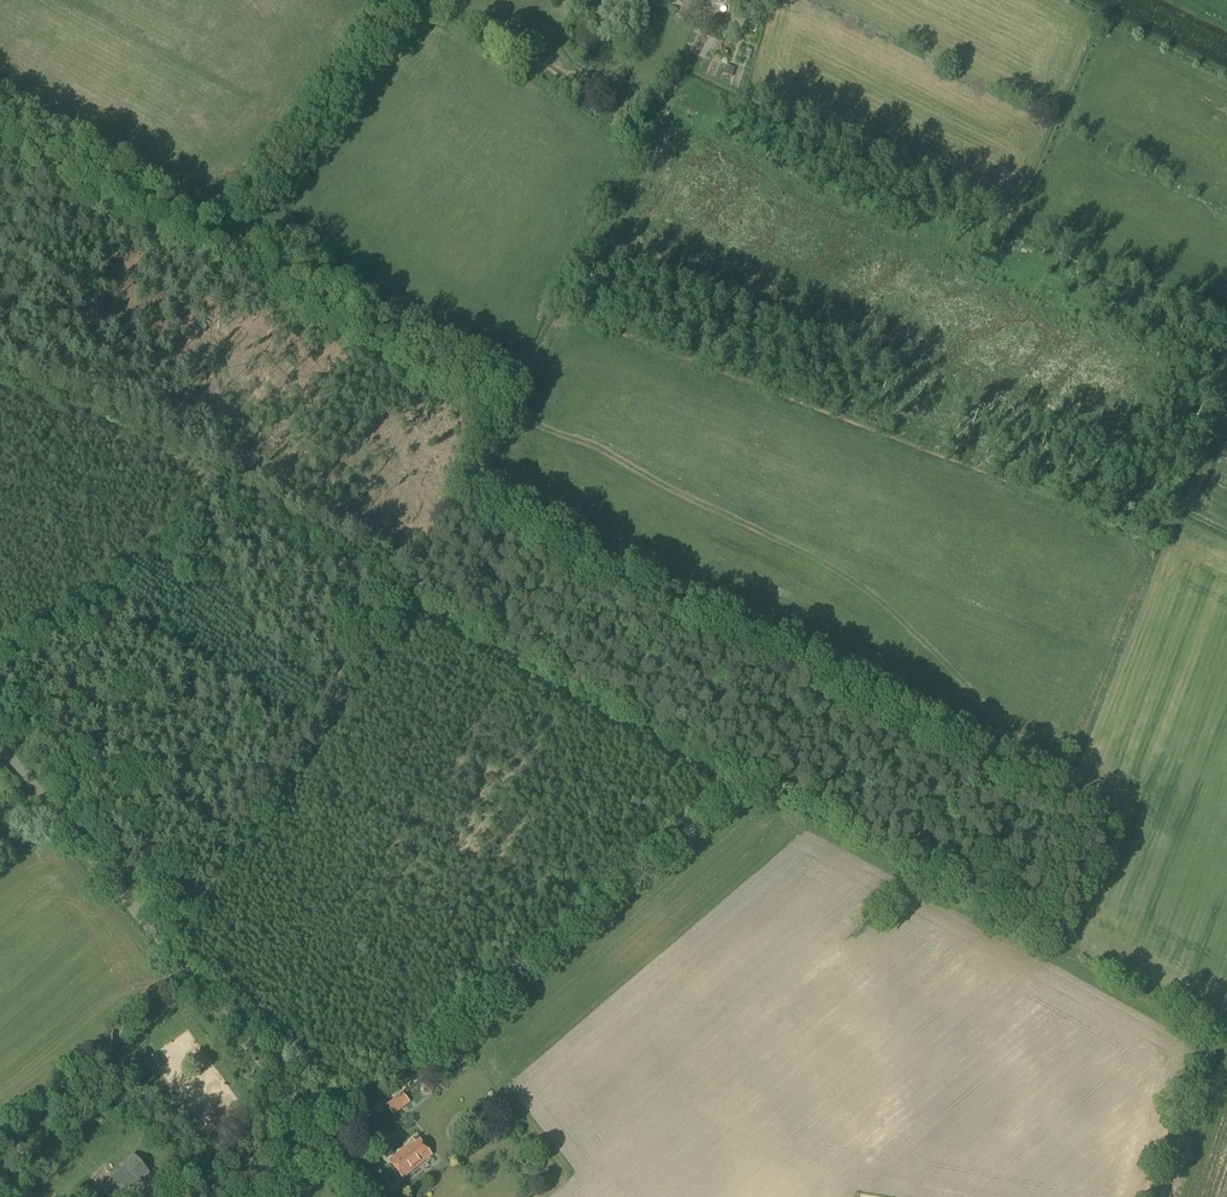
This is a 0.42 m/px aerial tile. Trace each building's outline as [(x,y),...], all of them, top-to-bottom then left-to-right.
[(517,29),(518,29),(518,28),(519,28),(520,28),(521,27),(522,27),(522,26),(522,25),(523,25),(523,24),(523,23),(523,22),(523,21),(523,20),(523,19),(522,19),(522,18),(521,18),(521,17),(520,17),(519,17),(519,16),(518,16),(517,16),(516,16),(515,16),(515,17),(514,17),(513,18),(512,18),(512,19),(512,20),(511,20),(511,21),(511,22),(511,23),(511,24),(511,25),(512,25),(512,26),(513,27),(514,27),(514,28),(515,28),(516,28),(517,28),(517,29)] [(745,28),(755,32),(758,24),(748,20),(745,28)] [(466,1062),(457,1052),(450,1058),(458,1068),(466,1062)] [(394,1116),(410,1103),(402,1093),(385,1106),(394,1116)] [(279,1147),(283,1143),(279,1139),(275,1143),(279,1147)] [(403,1179),(431,1156),(417,1139),(389,1161),(403,1179)] [(149,1174),(134,1156),(123,1166),(125,1168),(101,1188),(109,1196),(116,1196),(130,1185),(131,1186),(137,1182),(138,1184),(149,1174)]
